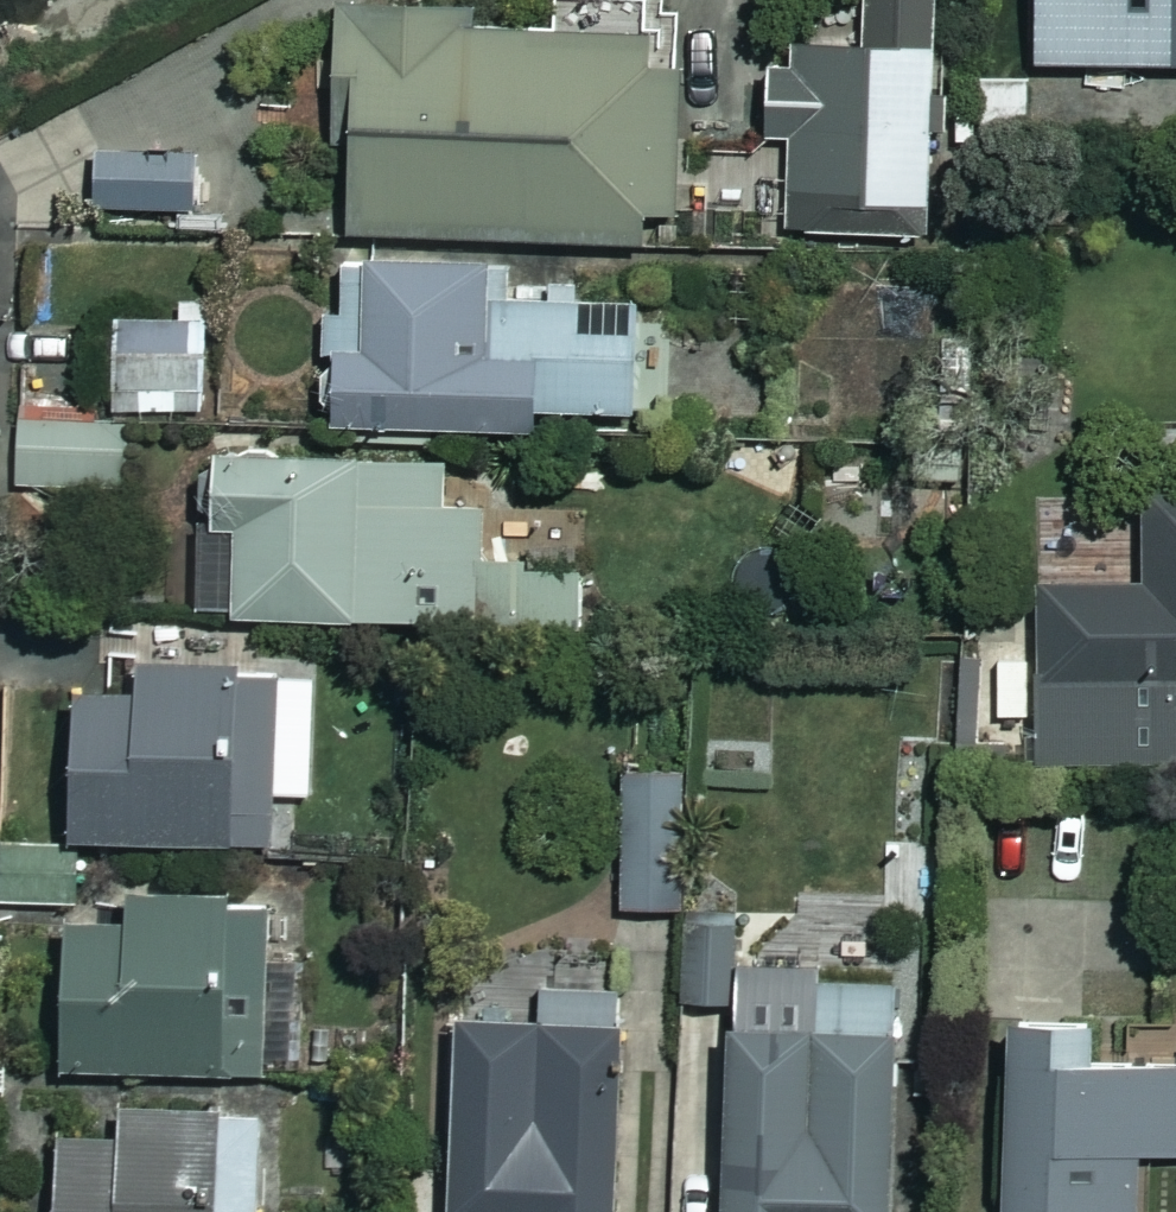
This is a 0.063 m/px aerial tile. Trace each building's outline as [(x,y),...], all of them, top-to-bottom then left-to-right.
[(935,0),(871,0),(871,50),(742,49),(742,95),(770,95),(770,138),(791,139),(791,238),(934,238),(935,0)] [(1039,66),(1175,67),(1175,0),(1040,0),(1039,66)] [(476,14),(340,11),(338,129),(352,129),(350,235),(675,242),(679,36),(475,32),(476,14)] [(203,152),(95,153),(95,212),(204,211),(203,152)] [(511,260),(333,258),(331,426),(635,430),(636,338),(578,337),(578,295),(510,294),(511,260)] [(942,370),(937,281),(793,289),(798,377),(942,370)] [(211,411),(209,319),(114,321),(116,413),(211,411)] [(123,417),(21,418),(21,489),(123,489),(123,417)] [(449,463),(216,455),(213,524),(200,523),(197,614),(575,627),(579,501),(448,497),(449,463)] [(1144,498),(1146,587),(1037,590),(1034,760),(1175,762),(1175,497),(1144,498)] [(315,674),(138,671),(137,707),(77,706),(75,843),(275,846),(276,793),(313,794),(315,674)] [(685,910),(683,777),(623,778),(625,911),(685,910)] [(79,849),(3,849),(3,901),(79,901),(79,849)] [(277,900),(130,898),(130,929),(67,928),(65,1070),(275,1073),(277,900)] [(753,924),(683,924),(683,1002),(754,1002),(753,924)] [(816,980),(815,1024),(731,1021),(725,1211),(893,1211),(900,983),(816,980)] [(539,990),(539,1030),(454,1032),(457,1211),(621,1211),(617,989),(539,990)] [(1012,1024),(1005,1211),(1138,1211),(1140,1155),(1175,1157),(1175,1068),(1089,1065),(1090,1027),(1012,1024)] [(122,1107),(121,1140),(60,1138),(58,1211),(259,1211),(261,1110),(122,1107)]
